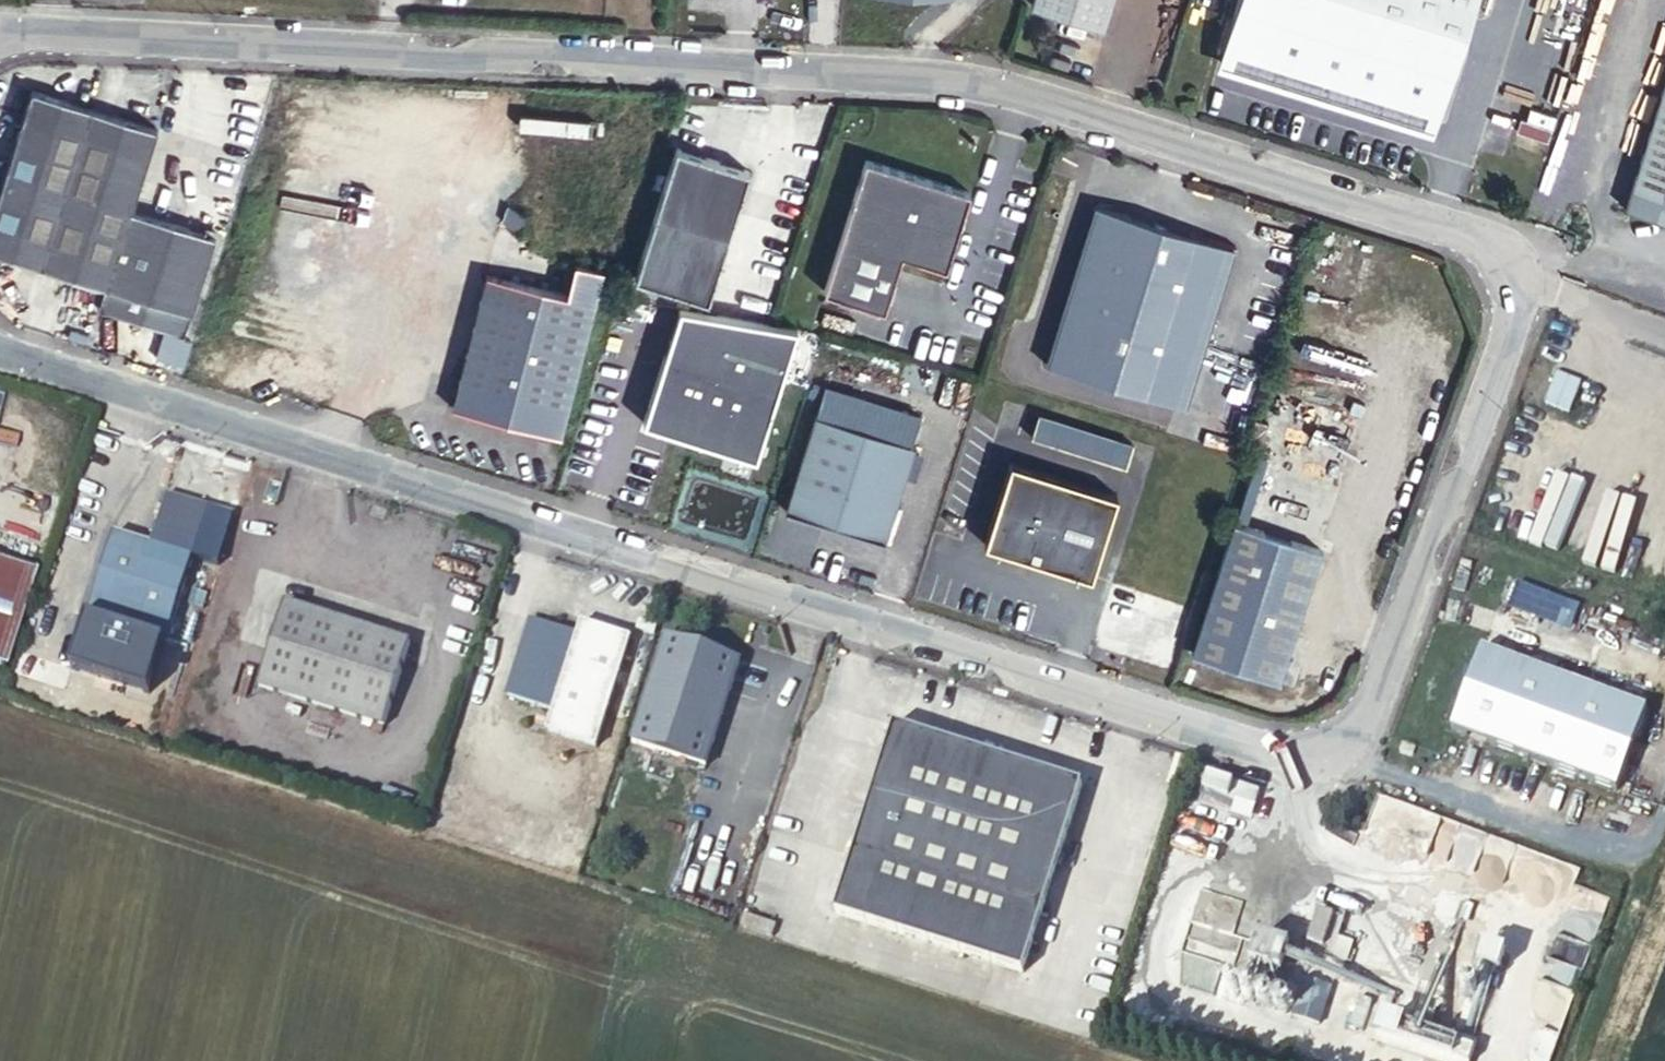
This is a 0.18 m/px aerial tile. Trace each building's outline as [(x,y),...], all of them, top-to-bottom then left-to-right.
[(1032,3),(1103,25),(1111,0),(1033,0),(1032,3)] [(1218,68),(1432,134),(1474,0),(1239,0),(1218,68)] [(1627,205),(1664,217),(1664,82),(1627,205)] [(82,103),(23,84),(0,156),(0,169),(55,186),(82,103)] [(147,123),(82,103),(55,186),(120,206),(147,123)] [(678,144),(636,277),(708,299),(750,167),(678,144)] [(977,193),(873,160),(831,290),(891,310),(908,255),(953,269),(977,193)] [(0,169),(0,257),(30,266),(55,186),(0,169)] [(120,206),(55,186),(30,266),(95,287),(120,206)] [(1095,204),(1046,362),(1112,381),(1121,351),(1184,371),(1204,309),(1214,312),(1235,245),(1189,231),(1188,233),(1095,204)] [(120,206),(95,287),(87,310),(173,337),(206,234),(120,206)] [(601,277),(573,270),(565,301),(593,309),(601,277)] [(565,301),(485,280),(450,413),(558,442),(593,309),(565,301)] [(794,331),(677,310),(641,422),(750,458),(794,331)] [(1121,351),(1112,381),(1175,400),(1184,371),(1121,351)] [(1543,406),(1569,416),(1582,384),(1556,374),(1543,406)] [(1133,445),(1038,415),(1031,437),(1126,467),(1133,445)] [(861,516),(889,525),(912,453),(814,422),(784,517),(853,539),(861,516)] [(1110,497),(1115,475),(1070,463),(1065,485),(1110,497)] [(1116,508),(1017,476),(992,554),(1091,586),(1116,508)] [(1235,524),(1245,527),(1253,498),(1243,495),(1235,524)] [(209,510),(167,496),(150,546),(114,534),(88,614),(167,639),(209,510)] [(861,516),(853,539),(881,548),(889,525),(861,516)] [(1319,558),(1233,530),(1191,661),(1278,689),(1319,558)] [(35,572),(0,560),(0,665),(5,667),(35,572)] [(1567,628),(1578,594),(1520,575),(1508,609),(1567,628)] [(293,698),(320,615),(286,604),(259,687),(293,698)] [(372,631),(320,615),(293,698),(345,714),(372,631)] [(597,749),(632,640),(583,624),(579,636),(533,621),(508,697),(555,712),(548,733),(597,749)] [(413,644),(372,631),(345,714),(383,726),(413,644)] [(741,663),(668,639),(637,736),(711,760),(741,663)] [(1483,646),(1452,728),(1612,788),(1643,706),(1483,646)] [(1084,786),(897,727),(837,916),(1025,975),(1084,786)] [(1411,743),(1402,740),(1399,749),(1408,752),(1411,743)] [(1217,789),(1204,785),(1197,810),(1209,814),(1217,789)] [(1431,838),(1435,817),(1416,814),(1413,835),(1431,838)] [(1558,938),(1594,948),(1608,901),(1572,891),(1558,938)] [(1349,928),(1324,918),(1309,957),(1335,966),(1349,928)] [(1293,953),(1263,942),(1254,968),(1284,979),(1293,953)] [(1504,966),(1481,957),(1475,972),(1499,981),(1504,966)] [(1322,989),(1309,985),(1293,1026),(1307,1031),(1322,989)] [(1451,1022),(1435,1018),(1428,1044),(1472,1056),(1482,1017),(1454,1010),(1451,1022)] [(1403,1056),(1406,1037),(1424,1040),(1427,1022),(1382,1015),(1376,1051),(1403,1056)]
